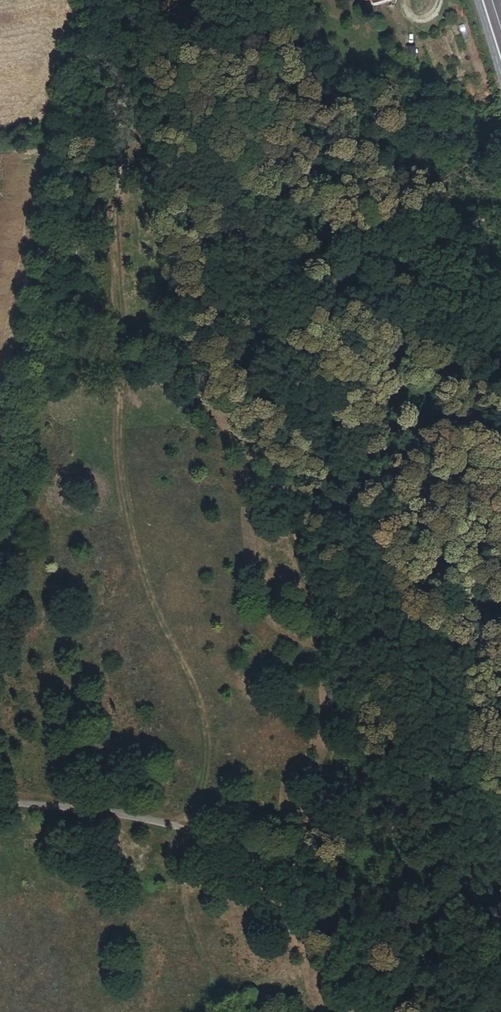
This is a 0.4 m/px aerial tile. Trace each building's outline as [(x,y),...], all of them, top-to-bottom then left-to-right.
[(416,51),(408,49),(406,61),(414,63),(416,51)]
